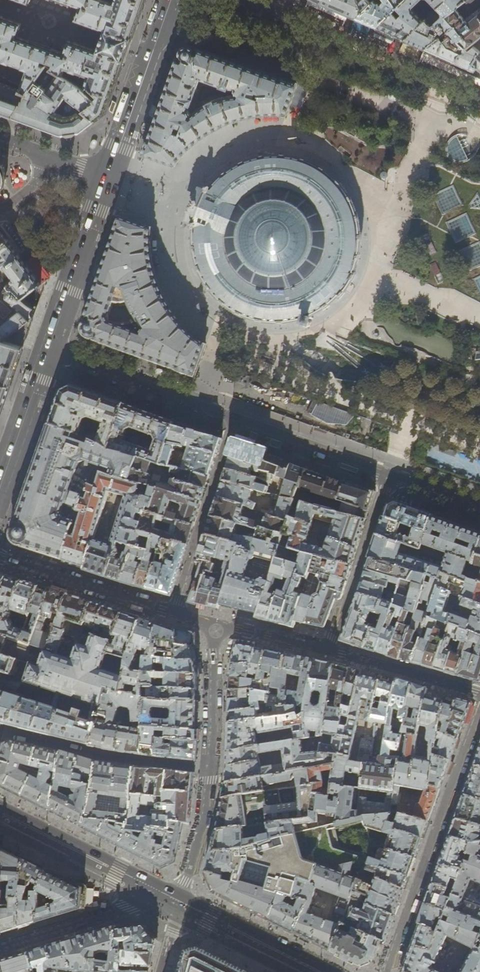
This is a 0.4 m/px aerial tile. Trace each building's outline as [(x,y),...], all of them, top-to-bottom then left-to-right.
[(64,76),(66,68),(89,76),(84,89),(96,101),(84,110),(96,120),(101,116),(105,112),(120,69),(123,61),(124,62),(124,61),(125,61),(125,59),(125,58),(124,58),(127,50),(128,50),(128,49),(128,48),(130,41),(131,41),(131,40),(132,40),(133,38),(132,38),(133,37),(132,37),(141,12),(145,0),(115,0),(114,3),(105,0),(64,0),(81,6),(77,19),(98,27),(105,29),(101,40),(98,50),(92,48),(69,41),(65,53),(30,41),(17,37),(21,24),(9,20),(0,16),(0,63),(1,60),(28,69),(21,87),(29,91),(47,65),(64,76)] [(348,14),(336,9),(315,0),(305,0),(305,4),(336,17),(336,16),(345,20),(348,14)] [(356,18),(372,3),(369,0),(315,0),(336,9),(348,14),(352,16),(355,18),(356,18)] [(372,3),(356,18),(366,23),(371,25),(376,27),(396,7),(391,0),(385,0),(386,3),(385,4),(384,6),(380,4),(384,0),(369,0),(372,3)] [(396,7),(376,27),(390,33),(404,39),(424,21),(414,10),(413,6),(420,0),(404,0),(396,7)] [(424,48),(454,26),(446,17),(456,8),(449,0),(446,0),(437,8),(424,21),(404,39),(417,45),(424,48)] [(456,8),(446,17),(454,26),(456,26),(463,36),(459,40),(467,48),(479,37),(479,0),(467,0),(456,8)] [(456,8),(467,0),(449,0),(456,8)] [(368,32),(371,25),(366,23),(356,18),(355,18),(352,25),(368,32)] [(476,56),(479,52),(474,47),(468,50),(467,48),(459,40),(463,36),(456,26),(454,26),(424,48),(425,49),(441,56),(464,66),(475,71),(479,73),(479,59),(476,56)] [(168,161),(175,164),(176,163),(179,158),(183,153),(187,150),(191,146),(193,144),(197,140),(202,137),(205,135),(210,131),(216,128),(219,127),(225,124),(228,123),(232,121),(239,118),(246,117),(254,115),(260,114),(269,113),(278,113),(283,113),(286,113),(290,104),(296,106),(300,96),(304,85),(297,82),(295,81),(298,72),(269,62),(266,71),(238,61),(198,47),(197,48),(196,49),(196,47),(195,47),(194,46),(194,45),(193,45),(191,44),(190,44),(189,44),(187,44),(186,44),(184,44),(183,45),(182,46),(180,48),(180,49),(180,50),(180,51),(180,52),(180,53),(180,55),(180,56),(180,57),(178,56),(178,57),(178,56),(162,100),(161,103),(159,109),(149,137),(144,151),(143,152),(150,155),(166,161),(167,161),(168,161)] [(473,76),(475,71),(464,66),(441,56),(425,49),(423,54),(473,76)] [(41,126),(62,134),(82,131),(87,127),(96,120),(84,110),(96,101),(84,89),(77,84),(64,76),(47,65),(29,91),(14,116),(14,117),(41,126)] [(14,116),(29,91),(21,87),(20,90),(0,83),(0,111),(3,112),(14,116)] [(470,142),(466,135),(464,134),(462,134),(460,134),(458,134),(456,135),(453,137),(451,138),(450,140),(448,142),(447,144),(446,145),(446,146),(445,149),(445,150),(446,152),(446,155),(447,156),(448,158),(449,159),(450,160),(452,161),(454,162),(456,163),(458,163),(460,163),(462,163),(464,163),(466,162),(470,160),(472,159),(473,158),(474,157),(476,155),(475,154),(470,142)] [(217,183),(214,187),(213,187),(212,186),(210,189),(208,188),(207,190),(206,193),(200,191),(197,199),(194,207),(191,214),(188,222),(193,224),(192,227),(191,230),(193,231),(193,234),(194,234),(194,245),(193,245),(193,249),(194,254),(195,254),(196,260),(198,265),(197,265),(197,266),(196,266),(197,269),(200,274),(201,274),(203,279),(206,284),(206,285),(205,285),(208,288),(210,292),(211,292),(212,292),(215,296),(219,300),(219,301),(222,304),(225,307),(226,306),(230,309),(234,311),(236,312),(236,313),(236,314),(243,318),(244,317),(250,319),(255,320),(255,321),(255,322),(263,324),(264,323),(264,322),(270,323),(276,323),(276,324),(285,324),(285,323),(292,322),(297,320),(297,321),(298,321),(312,316),(312,315),(318,312),(322,310),(323,311),(326,308),(330,306),(329,305),(329,304),(337,297),(337,298),(339,299),(341,298),(345,293),(344,292),(345,290),(350,283),(351,282),(352,282),(356,275),(355,274),(353,273),(356,263),(357,263),(358,263),(360,255),(359,255),(359,254),(358,254),(359,249),(359,244),(360,244),(360,243),(361,243),(361,239),(360,235),(360,234),(359,234),(358,229),(358,224),(359,223),(358,219),(357,215),(356,215),(355,215),(354,210),(351,205),(352,205),(352,204),(348,197),(347,197),(344,193),(341,188),(341,187),(336,181),(335,181),(334,181),(330,177),(326,174),(326,173),(322,170),(319,168),(318,169),(313,166),(307,164),(308,163),(307,163),(308,163),(303,161),(299,160),(299,161),(299,160),(299,161),(293,160),(287,159),(287,158),(287,157),(283,157),(279,157),(278,158),(273,158),(267,158),(266,158),(266,157),(262,158),(258,159),(258,160),(252,162),(247,163),(246,163),(246,162),(242,164),(238,166),(238,167),(233,170),(229,173),(228,173),(227,172),(224,175),(221,178),(221,179),(217,183)] [(442,214),(463,205),(453,184),(433,194),(442,214)] [(50,194),(48,190),(41,195),(44,198),(50,194)] [(478,192),(469,204),(471,208),(479,209),(479,197),(478,192)] [(476,233),(466,213),(446,222),(456,242),(476,233)] [(205,347),(205,346),(201,343),(195,338),(190,334),(189,333),(181,324),(174,314),(168,305),(163,297),(159,286),(155,276),(152,262),(152,257),(151,252),(151,248),(151,238),(151,229),(150,229),(148,228),(147,228),(133,223),(120,218),(115,234),(115,235),(101,274),(90,306),(85,320),(86,320),(85,320),(87,321),(87,322),(85,323),(84,324),(83,325),(83,327),(82,328),(82,329),(82,331),(83,333),(84,334),(85,336),(86,337),(87,338),(88,338),(89,338),(90,339),(92,339),(94,338),(95,338),(95,340),(106,344),(140,356),(174,369),(178,370),(177,371),(194,377),(196,373),(201,356),(205,347)] [(0,245),(0,270),(1,271),(5,268),(15,281),(8,286),(7,285),(4,289),(4,290),(1,293),(0,292),(0,295),(1,294),(6,298),(13,291),(21,299),(41,283),(40,283),(25,262),(22,258),(7,239),(0,245)] [(479,241),(459,250),(469,271),(479,265),(479,242),(479,241)] [(31,257),(25,262),(40,283),(47,278),(31,257)] [(3,340),(15,330),(32,317),(31,317),(30,315),(29,313),(29,311),(29,309),(31,308),(21,299),(13,291),(6,298),(1,294),(0,295),(0,337),(3,340)] [(313,319),(312,316),(298,321),(299,324),(300,323),(301,323),(303,327),(306,328),(310,327),(311,323),(310,320),(313,319)] [(3,340),(0,337),(0,381),(10,384),(16,364),(23,347),(4,341),(3,340)] [(10,384),(0,381),(0,412),(10,384)] [(60,391),(60,392),(55,407),(48,425),(84,436),(103,446),(109,450),(123,404),(96,394),(76,387),(73,386),(72,385),(70,386),(60,391)] [(306,413),(327,424),(346,425),(356,415),(348,412),(313,400),(306,413)] [(174,422),(173,422),(160,417),(146,412),(125,404),(123,404),(109,450),(120,452),(138,458),(155,463),(160,465),(174,422)] [(222,439),(198,430),(197,430),(174,422),(160,465),(173,468),(183,470),(209,478),(215,461),(222,439)] [(37,551),(62,560),(69,534),(73,524),(53,517),(54,513),(57,506),(77,513),(77,511),(84,489),(87,490),(94,469),(102,473),(116,478),(116,477),(130,481),(134,469),(138,458),(120,452),(109,450),(103,446),(84,436),(48,425),(44,437),(40,447),(26,490),(15,521),(13,527),(13,528),(12,529),(12,530),(11,532),(11,533),(11,534),(11,536),(11,537),(11,538),(11,539),(12,541),(13,542),(14,543),(15,544),(17,545),(19,546),(21,546),(22,546),(23,547),(37,551)] [(281,442),(272,439),(270,446),(278,449),(279,446),(281,442)] [(233,450),(230,458),(261,466),(265,455),(266,453),(265,453),(256,450),(236,444),(236,443),(235,443),(233,450)] [(274,458),(265,455),(261,466),(259,472),(271,475),(286,480),(291,464),(288,463),(274,458)] [(197,514),(200,504),(202,499),(205,490),(205,489),(209,478),(183,470),(173,468),(171,473),(181,475),(179,481),(173,480),(171,485),(169,485),(150,480),(151,475),(150,475),(155,463),(138,458),(134,469),(130,481),(146,485),(155,488),(166,491),(158,515),(193,525),(197,514)] [(228,463),(226,469),(259,478),(269,484),(271,475),(259,472),(261,466),(230,458),(229,459),(228,463)] [(358,469),(341,463),(341,466),(340,468),(357,474),(357,472),(358,470),(358,469)] [(297,466),(291,464),(286,480),(281,497),(294,500),(293,504),(301,507),(303,502),(366,519),(367,515),(369,511),(349,506),(348,509),(337,506),(344,483),(305,469),(297,466)] [(71,562),(85,567),(84,570),(92,573),(111,579),(121,583),(131,554),(146,559),(152,535),(138,532),(145,511),(158,515),(166,491),(155,488),(152,499),(142,497),(146,485),(130,481),(116,477),(116,478),(102,473),(94,469),(87,490),(84,489),(77,511),(82,512),(81,517),(76,515),(73,524),(69,534),(62,560),(71,562)] [(222,480),(222,481),(253,489),(253,490),(266,493),(267,487),(256,484),(259,478),(226,469),(224,476),(222,480)] [(217,496),(217,497),(245,506),(254,509),(256,503),(249,501),(253,490),(253,489),(222,481),(220,488),(217,496)] [(344,482),(344,483),(337,506),(348,509),(349,506),(369,511),(372,501),(374,493),(360,488),(351,485),(344,482)] [(214,507),(211,516),(237,524),(258,530),(259,530),(260,527),(283,534),(287,522),(269,515),(266,515),(263,524),(244,519),(241,519),(245,506),(217,497),(216,501),(214,507)] [(271,510),(269,515),(287,522),(291,509),(295,510),(295,507),(295,506),(292,506),(293,504),(294,500),(281,497),(277,513),(271,510)] [(327,559),(352,565),(358,546),(366,520),(366,519),(303,502),(301,507),(300,511),(295,510),(291,509),(287,522),(283,534),(279,546),(314,556),(327,559)] [(387,510),(384,517),(426,532),(432,515),(431,515),(415,509),(409,507),(408,507),(405,505),(396,502),(395,502),(389,505),(387,510)] [(152,535),(165,539),(187,545),(190,535),(193,525),(158,515),(145,511),(138,532),(152,535)] [(432,515),(426,532),(420,549),(419,553),(439,560),(438,563),(442,570),(441,573),(467,582),(468,578),(476,555),(479,543),(479,532),(458,525),(432,515)] [(205,534),(204,535),(222,540),(238,544),(237,547),(252,551),(256,539),(279,546),(283,534),(260,527),(259,530),(258,530),(256,536),(253,535),(250,536),(249,537),(239,536),(233,536),(237,524),(211,516),(208,524),(205,534)] [(379,528),(376,535),(389,539),(402,543),(420,549),(426,532),(384,517),(382,516),(379,528)] [(137,587),(146,589),(156,562),(158,554),(160,549),(163,549),(165,539),(152,535),(146,559),(131,554),(121,583),(122,583),(128,584),(137,587)] [(196,561),(202,563),(204,563),(204,561),(211,563),(213,557),(216,558),(222,540),(204,535),(201,548),(196,561)] [(363,575),(361,581),(387,589),(387,588),(397,592),(396,596),(393,605),(404,609),(404,611),(415,614),(416,610),(418,604),(427,576),(439,580),(441,573),(442,570),(438,563),(439,560),(419,553),(420,549),(402,543),(389,539),(376,535),(371,549),(367,563),(363,575)] [(161,593),(171,597),(179,571),(180,567),(187,545),(165,539),(163,549),(160,549),(158,554),(166,555),(164,564),(156,562),(146,589),(150,590),(161,593)] [(238,609),(258,613),(275,557),(279,546),(256,539),(252,551),(237,547),(233,563),(219,605),(238,609)] [(218,609),(219,605),(233,563),(237,547),(238,544),(222,540),(216,558),(226,562),(223,570),(225,571),(224,574),(225,574),(225,576),(212,572),(207,571),(206,576),(205,575),(196,603),(200,604),(206,605),(209,606),(218,608),(218,609)] [(293,628),(295,621),(302,595),(303,593),(300,592),(299,595),(295,594),(296,590),(298,591),(300,586),(304,587),(311,567),(314,556),(279,546),(275,557),(287,561),(288,561),(298,564),(298,565),(299,566),(279,625),(281,625),(285,626),(293,628)] [(476,555),(468,578),(479,583),(479,556),(476,555)] [(300,622),(307,624),(316,590),(326,594),(327,592),(334,594),(336,590),(343,592),(345,587),(347,581),(337,577),(335,586),(333,589),(331,588),(330,590),(326,588),(330,577),(334,578),(335,577),(334,577),(336,573),(330,570),(324,568),(327,559),(314,556),(311,567),(304,587),(303,593),(302,595),(295,621),(300,622)] [(262,620),(268,622),(276,595),(277,595),(278,589),(281,579),(282,580),(287,561),(275,557),(258,613),(256,619),(262,620)] [(349,575),(352,565),(327,559),(324,568),(330,570),(336,573),(334,577),(335,577),(337,577),(347,581),(349,575)] [(194,603),(196,603),(205,575),(206,576),(207,571),(212,572),(214,564),(211,563),(204,561),(204,563),(202,563),(199,570),(189,601),(192,602),(194,603)] [(274,623),(279,625),(299,566),(298,565),(298,564),(288,561),(287,561),(282,580),(287,581),(284,591),(278,589),(277,595),(276,595),(268,622),(274,623)] [(8,636),(7,640),(21,644),(26,630),(28,625),(41,587),(37,585),(31,583),(28,582),(21,580),(10,576),(9,576),(6,575),(0,573),(0,633),(8,636)] [(468,578),(467,582),(441,573),(439,580),(440,580),(437,588),(452,594),(479,604),(479,583),(468,578)] [(429,606),(432,607),(437,588),(440,580),(439,580),(427,576),(418,604),(422,604),(423,600),(429,602),(429,606)] [(359,586),(357,592),(380,599),(383,591),(396,596),(397,592),(387,588),(387,589),(361,581),(359,586)] [(105,606),(80,598),(59,592),(50,589),(41,587),(28,625),(32,627),(30,631),(26,630),(21,644),(57,656),(62,642),(61,642),(64,634),(65,634),(71,636),(74,627),(78,628),(78,630),(82,631),(84,626),(95,629),(93,634),(110,638),(109,643),(111,643),(108,653),(127,659),(127,657),(134,640),(141,617),(135,615),(125,612),(105,606)] [(479,636),(479,604),(452,594),(437,588),(432,607),(429,614),(428,617),(437,620),(450,625),(461,629),(471,633),(479,636)] [(319,627),(324,628),(331,608),(334,598),(342,594),(343,592),(336,590),(334,594),(327,592),(326,594),(316,590),(307,624),(310,625),(319,627)] [(370,650),(376,652),(393,605),(396,596),(383,591),(380,599),(381,600),(365,648),(370,650)] [(350,644),(365,648),(381,600),(380,599),(357,592),(355,598),(350,612),(349,617),(340,641),(350,644)] [(382,654),(388,656),(404,611),(404,609),(393,605),(376,652),(382,654)] [(416,664),(423,666),(432,641),(437,620),(428,617),(429,614),(416,610),(415,614),(401,659),(406,661),(413,663),(416,664)] [(393,657),(401,659),(415,614),(404,611),(388,656),(393,657)] [(149,620),(141,617),(134,640),(127,657),(127,659),(119,691),(143,696),(142,687),(142,680),(142,679),(142,672),(144,656),(152,657),(158,623),(149,620)] [(428,667),(434,669),(447,635),(450,625),(437,620),(432,641),(423,666),(428,667)] [(158,623),(152,657),(178,659),(177,644),(175,630),(168,627),(158,623)] [(445,672),(461,629),(450,625),(447,635),(434,669),(439,671),(445,672)] [(176,630),(175,630),(177,644),(194,647),(196,644),(196,642),(195,642),(195,641),(195,639),(195,637),(196,637),(196,634),(194,632),(190,631),(186,630),(179,628),(176,629),(176,630)] [(450,674),(456,676),(471,633),(461,629),(445,672),(450,674)] [(479,682),(479,636),(471,633),(456,676),(466,679),(479,683),(479,682)] [(119,691),(127,659),(108,653),(111,643),(109,643),(110,638),(93,634),(93,636),(89,635),(87,638),(73,638),(72,641),(66,643),(62,642),(57,656),(21,644),(7,640),(2,655),(17,660),(13,672),(17,673),(15,679),(11,677),(6,692),(95,722),(106,688),(119,691)] [(195,653),(194,647),(177,644),(178,659),(196,660),(195,653)] [(231,663),(234,663),(251,664),(255,647),(248,646),(236,644),(232,658),(231,663)] [(261,648),(255,647),(251,664),(248,679),(260,680),(266,649),(261,648)] [(274,651),(266,649),(260,680),(272,680),(272,678),(272,666),(284,668),(286,653),(274,651)] [(286,653),(284,668),(294,671),(295,663),(296,655),(291,654),(286,653)] [(11,672),(12,672),(13,672),(17,660),(2,655),(0,654),(0,668),(11,672)] [(300,656),(296,655),(295,663),(294,671),(284,668),(272,666),(272,678),(272,680),(270,692),(268,705),(269,707),(287,704),(298,707),(306,708),(313,659),(308,658),(300,656)] [(196,666),(196,660),(178,659),(152,657),(144,656),(142,672),(198,675),(196,666)] [(306,739),(322,736),(325,720),(334,664),(323,661),(313,659),(306,708),(305,713),(306,739)] [(230,677),(248,679),(251,664),(234,663),(234,664),(232,670),(230,677)] [(341,665),(334,664),(325,720),(341,722),(343,705),(344,696),(343,696),(349,667),(341,665)] [(355,668),(349,667),(343,696),(344,696),(343,705),(352,707),(360,675),(361,670),(355,668)] [(6,692),(11,677),(0,674),(1,672),(0,672),(0,690),(6,692)] [(197,683),(198,675),(142,672),(142,679),(142,680),(142,687),(149,687),(172,688),(197,690),(197,683)] [(369,677),(360,675),(352,707),(343,705),(341,722),(325,720),(322,736),(320,752),(336,753),(335,764),(331,784),(360,788),(365,755),(371,756),(373,737),(368,737),(368,740),(362,739),(357,762),(350,761),(362,699),(366,700),(368,701),(365,720),(369,721),(370,721),(380,681),(370,678),(369,677)] [(229,690),(230,690),(233,690),(245,690),(254,689),(254,690),(263,692),(270,692),(272,680),(260,680),(248,679),(230,677),(229,679),(229,685),(229,690)] [(397,679),(395,685),(390,703),(387,724),(382,757),(398,760),(399,757),(396,757),(395,749),(400,750),(401,738),(401,734),(397,734),(398,728),(402,729),(407,707),(412,683),(404,681),(397,678),(397,679)] [(387,683),(380,681),(370,721),(372,722),(372,725),(374,726),(375,721),(387,724),(390,703),(395,685),(392,684),(387,683)] [(420,686),(412,683),(407,707),(402,729),(401,734),(401,738),(407,738),(407,733),(417,734),(419,725),(426,695),(427,689),(420,686)] [(96,722),(89,746),(105,750),(116,751),(142,755),(144,731),(143,727),(142,722),(144,699),(148,699),(149,687),(142,687),(143,696),(119,691),(106,688),(95,722),(96,722)] [(197,695),(197,690),(172,688),(149,687),(148,699),(196,701),(197,695)] [(229,695),(228,701),(254,700),(254,690),(254,689),(245,690),(233,690),(230,690),(229,695)] [(4,724),(36,732),(68,740),(88,745),(88,746),(89,746),(96,722),(95,722),(6,692),(0,690),(0,723),(4,724)] [(228,717),(228,723),(289,715),(287,704),(269,707),(268,705),(270,692),(263,692),(254,690),(254,700),(253,705),(253,710),(228,713),(228,717)] [(435,756),(438,731),(444,701),(435,698),(426,695),(419,725),(427,727),(429,731),(428,737),(428,740),(429,742),(430,742),(430,759),(415,756),(417,735),(417,734),(407,733),(407,738),(401,738),(400,750),(399,757),(398,760),(395,791),(391,811),(428,822),(433,807),(440,789),(431,786),(435,756)] [(450,702),(444,701),(438,731),(448,734),(448,735),(458,739),(464,720),(470,705),(470,703),(470,702),(463,700),(456,698),(454,704),(450,702)] [(143,727),(195,730),(196,708),(196,703),(196,701),(148,699),(144,699),(142,722),(143,727)] [(228,707),(228,713),(253,710),(253,705),(254,700),(228,701),(228,707)] [(227,750),(227,751),(258,746),(255,729),(259,729),(260,734),(294,728),(295,734),(286,736),(286,741),(306,739),(305,713),(299,716),(297,713),(298,707),(287,704),(289,715),(228,723),(227,735),(227,750)] [(197,730),(195,730),(143,727),(144,731),(142,755),(147,756),(154,757),(156,737),(157,732),(167,733),(166,738),(196,740),(196,735),(197,730)] [(454,750),(458,739),(448,735),(448,734),(438,731),(435,756),(450,760),(454,750)] [(286,741),(258,746),(227,751),(226,763),(225,783),(335,764),(336,753),(320,752),(322,736),(306,739),(286,741)] [(195,748),(196,740),(166,738),(156,737),(154,757),(178,759),(193,760),(194,761),(195,748)] [(51,811),(60,752),(49,749),(19,742),(11,740),(4,743),(0,756),(0,785),(11,791),(25,798),(51,811)] [(67,819),(82,827),(84,818),(92,786),(96,761),(77,755),(60,751),(60,752),(51,811),(67,819)] [(382,757),(371,756),(365,755),(360,788),(357,817),(364,816),(391,814),(391,811),(395,791),(398,760),(382,757)] [(445,774),(450,760),(435,756),(431,786),(440,789),(445,774)] [(112,763),(96,761),(92,786),(84,818),(128,823),(130,805),(131,794),(132,778),(134,766),(112,763)] [(224,791),(222,799),(247,794),(264,792),(262,780),(265,779),(270,784),(292,780),(295,775),(297,775),(299,787),(315,784),(314,793),(330,796),(331,784),(335,764),(225,783),(224,791)] [(143,767),(134,766),(132,778),(131,794),(153,795),(164,797),(165,790),(168,769),(148,768),(143,767)] [(463,795),(479,799),(479,767),(474,766),(471,774),(468,783),(463,795)] [(182,771),(168,769),(165,790),(192,792),(193,784),(194,773),(182,771)] [(313,883),(313,885),(317,888),(336,896),(351,901),(352,898),(361,872),(403,891),(406,883),(412,867),(415,858),(386,849),(371,844),(367,828),(364,816),(357,817),(360,788),(331,784),(330,796),(314,793),(311,817),(267,824),(269,832),(253,835),(253,832),(244,833),(244,827),(216,830),(215,838),(213,843),(211,849),(208,860),(205,872),(206,872),(206,874),(214,893),(241,906),(269,920),(280,893),(293,897),(299,878),(313,883)] [(219,818),(216,830),(244,827),(267,824),(311,817),(314,793),(315,784),(299,787),(293,788),(294,798),(292,801),(282,803),(279,800),(278,790),(264,792),(247,794),(222,799),(220,812),(219,818)] [(191,803),(192,792),(165,790),(164,797),(153,795),(131,794),(130,805),(128,823),(127,830),(147,832),(148,826),(170,828),(171,821),(182,822),(189,824),(191,803)] [(455,818),(479,825),(479,799),(463,795),(459,807),(455,818)] [(425,830),(428,822),(391,811),(391,814),(389,822),(396,824),(395,829),(422,838),(425,830)] [(418,849),(422,838),(395,829),(396,824),(389,822),(391,814),(364,816),(367,828),(391,835),(386,849),(415,858),(418,849)] [(162,867),(174,861),(177,848),(182,822),(171,821),(170,828),(148,826),(147,832),(127,830),(128,823),(84,818),(82,827),(138,855),(162,867)] [(449,836),(471,842),(473,842),(479,841),(479,825),(455,818),(452,826),(449,836)] [(444,849),(439,864),(461,871),(471,842),(449,836),(444,849)] [(473,842),(471,842),(461,871),(454,890),(452,894),(479,904),(479,841),(473,842)] [(1,847),(2,882),(2,898),(1,933),(9,930),(18,927),(19,894),(20,886),(24,858),(12,852),(1,847)] [(28,861),(24,858),(20,886),(38,888),(47,870),(28,861)] [(435,874),(432,883),(454,890),(461,871),(439,864),(435,874)] [(38,888),(38,902),(36,922),(54,917),(81,908),(82,888),(64,879),(47,870),(38,888)] [(361,872),(352,898),(395,915),(397,908),(401,898),(403,891),(361,872)] [(309,940),(331,951),(342,923),(343,924),(351,901),(336,896),(327,921),(320,918),(322,914),(322,913),(321,912),(313,909),(312,912),(310,911),(317,888),(313,885),(313,883),(299,878),(293,897),(308,902),(294,932),(309,940)] [(429,893),(425,903),(446,910),(452,894),(454,890),(432,883),(429,893)] [(27,925),(36,922),(38,902),(38,888),(20,886),(19,894),(18,927),(19,928),(27,925)] [(280,925),(294,932),(308,902),(293,897),(280,893),(269,920),(280,925)] [(475,949),(479,940),(479,939),(479,904),(452,894),(446,910),(438,930),(438,931),(447,935),(475,949)] [(351,901),(343,924),(380,939),(384,941),(385,941),(386,941),(390,929),(395,915),(352,898),(351,901)] [(418,923),(420,924),(438,930),(446,910),(425,903),(422,914),(418,923)] [(372,962),(380,939),(343,924),(342,923),(331,951),(345,958),(361,966),(372,962)] [(435,970),(437,971),(443,959),(448,948),(445,947),(443,949),(441,948),(445,940),(447,935),(438,931),(438,930),(420,924),(415,938),(407,960),(403,971),(434,971),(435,970)] [(128,927),(116,928),(115,950),(121,950),(136,951),(136,944),(155,945),(156,940),(150,932),(144,925),(130,926),(128,927)] [(148,971),(120,971),(121,965),(120,965),(121,950),(115,950),(116,928),(115,926),(81,936),(74,938),(54,944),(55,945),(29,953),(35,971),(58,971),(58,968),(91,971),(147,971),(148,971)] [(479,940),(475,949),(473,953),(472,953),(467,963),(461,960),(455,971),(479,971),(479,940)] [(154,948),(155,945),(136,944),(136,951),(152,952),(154,952),(154,948)] [(179,971),(250,971),(243,969),(207,951),(196,945),(185,950),(180,967),(179,971)] [(152,958),(152,952),(136,951),(121,950),(120,965),(121,965),(149,966),(150,967),(152,958)] [(29,953),(29,952),(26,953),(27,953),(19,956),(19,955),(17,956),(5,960),(2,961),(2,960),(0,961),(0,971),(35,971),(29,953)] [(446,963),(446,961),(443,959),(437,971),(435,970),(434,971),(442,971),(446,963)]
